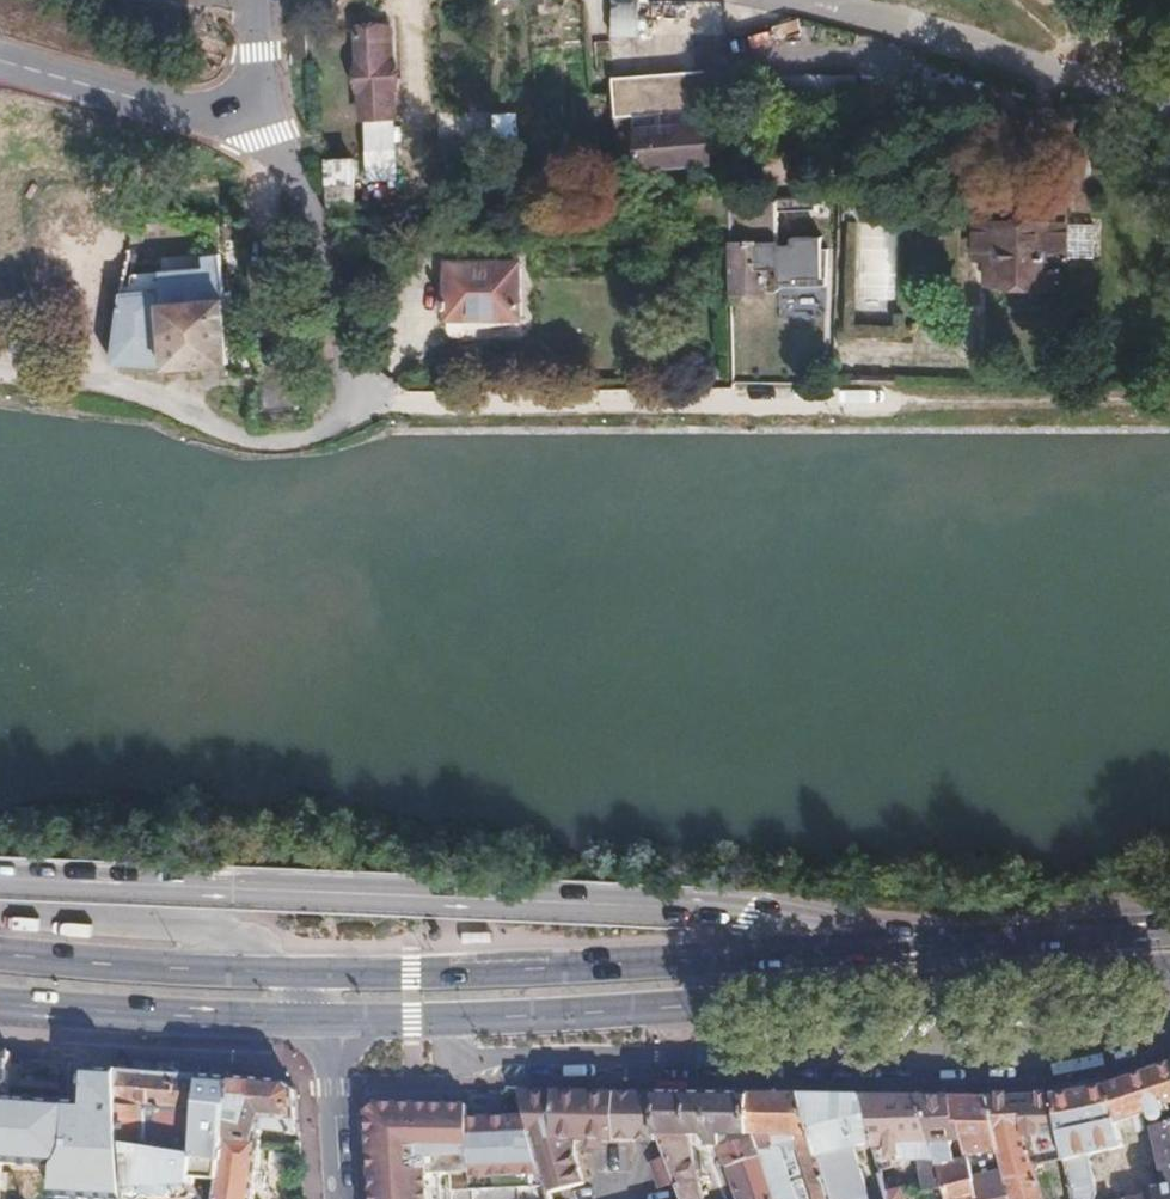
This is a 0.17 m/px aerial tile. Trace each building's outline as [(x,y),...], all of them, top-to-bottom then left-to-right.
[(639,36),(640,0),(615,0),(613,36),(639,36)] [(677,6),(642,5),(642,29),(676,30),(677,6)] [(399,88),(385,25),(354,32),(366,95),(399,88)] [(711,94),(708,62),(615,62),(618,100),(711,100),(711,94)] [(704,153),(705,133),(711,133),(711,100),(618,100),(621,149),(680,149),(680,153),(704,153)] [(487,138),(486,114),(438,115),(439,140),(487,138)] [(355,195),(354,169),(328,169),(329,195),(355,195)] [(355,226),(355,195),(329,195),(330,204),(344,204),(344,223),(355,226)] [(782,268),(781,211),(780,211),(740,211),(739,195),(696,198),(697,218),(698,227),(732,224),(734,293),(769,292),(768,268),(782,268)] [(818,212),(818,197),(780,197),(780,211),(781,211),(818,212)] [(1066,220),(1066,197),(1036,198),(1036,221),(973,220),(973,256),(989,256),(989,283),(1053,283),(1053,258),(1065,258),(1066,220)] [(147,216),(147,203),(124,199),(123,214),(147,216)] [(344,223),(344,204),(330,204),(330,219),(344,223)] [(698,227),(697,218),(686,219),(686,228),(698,227)] [(1091,257),(1091,220),(1066,220),(1065,258),(1091,257)] [(232,361),(225,308),(218,251),(209,254),(203,265),(159,272),(160,287),(119,295),(116,368),(170,372),(232,361)] [(522,322),(522,268),(446,269),(447,322),(522,322)] [(783,292),(782,268),(768,268),(769,292),(783,292)] [(0,1049),(0,1198),(62,1198),(63,1185),(64,1166),(65,1108),(24,1107),(29,1053),(0,1049)] [(179,1074),(179,1062),(157,1059),(132,1057),(131,1070),(179,1074)] [(198,1076),(198,1064),(179,1062),(179,1074),(198,1076)] [(228,1078),(229,1066),(208,1064),(207,1076),(228,1078)] [(191,1151),(198,1076),(179,1074),(131,1070),(117,1068),(118,1098),(119,1113),(121,1141),(191,1151)] [(1063,1100),(1051,1101),(1061,1158),(1069,1198),(1092,1198),(1085,1164),(1119,1154),(1114,1130),(1131,1127),(1134,1136),(1149,1133),(1160,1184),(1136,1188),(1137,1198),(1152,1198),(1151,1197),(1150,1193),(1169,1189),(1169,1070),(1137,1081),(1114,1088),(1105,1091),(1092,1094),(1063,1100)] [(222,1137),(230,1079),(228,1078),(207,1076),(201,1076),(198,1076),(191,1151),(188,1178),(216,1180),(222,1137)] [(298,1137),(295,1095),(282,1083),(262,1081),(230,1079),(222,1137),(258,1143),(260,1128),(272,1130),(271,1133),(298,1137)] [(525,1117),(519,1094),(499,1094),(499,1116),(525,1117)] [(654,1140),(656,1097),(519,1094),(525,1117),(545,1189),(572,1181),(563,1145),(658,1146),(657,1141),(654,1140)] [(469,1099),(377,1097),(367,1102),(355,1116),(359,1198),(432,1198),(430,1167),(470,1166),(469,1099)] [(767,1198),(749,1143),(749,1098),(722,1098),(656,1097),(654,1140),(657,1141),(658,1146),(676,1198),(702,1198),(696,1181),(689,1144),(689,1142),(707,1142),(707,1156),(724,1157),(737,1198),(767,1198)] [(804,1145),(802,1099),(779,1099),(749,1098),(749,1143),(767,1198),(821,1198),(804,1145)] [(878,1195),(873,1178),(852,1183),(846,1158),(866,1153),(859,1100),(834,1100),(802,1099),(804,1145),(821,1198),(879,1198),(878,1195)] [(924,1131),(919,1101),(890,1100),(866,1100),(859,1100),(866,1153),(881,1153),(883,1167),(887,1166),(889,1172),(897,1170),(896,1164),(912,1161),(919,1188),(937,1185),(929,1156),(924,1131)] [(945,1101),(928,1101),(919,1101),(924,1131),(929,1156),(937,1185),(941,1198),(973,1198),(966,1175),(960,1156),(945,1101)] [(983,1101),(959,1101),(945,1101),(960,1156),(978,1151),(983,1171),(966,1175),(973,1198),(1008,1198),(995,1146),(983,1101)] [(1033,1163),(1061,1158),(1050,1101),(1018,1101),(983,1101),(995,1146),(1008,1198),(1041,1198),(1033,1163)] [(261,1143),(258,1143),(222,1137),(216,1180),(214,1198),(253,1198),(261,1143)] [(191,1151),(121,1141),(124,1198),(170,1198),(172,1183),(187,1184),(188,1178),(191,1151)] [(593,1186),(553,1195),(554,1198),(596,1198),(593,1186)] [(450,1198),(470,1198),(468,1187),(449,1190),(450,1198)] [(901,1189),(878,1195),(879,1198),(904,1198),(901,1189)]
